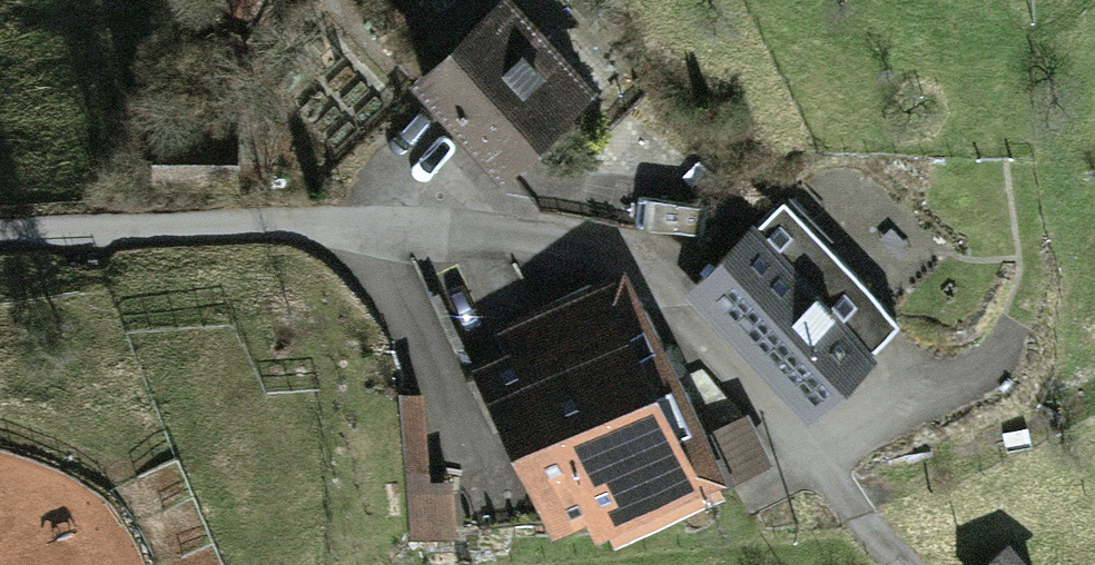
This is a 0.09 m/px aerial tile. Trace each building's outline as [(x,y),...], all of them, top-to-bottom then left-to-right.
[(246,10),(252,0),(230,0),(246,10)] [(504,3),(424,74),(501,160),(581,89),(504,3)] [(781,198),(694,283),(812,402),(899,318),(781,198)] [(893,289),(930,254),(887,208),(850,244),(893,289)] [(511,355),(466,379),(486,420),(501,413),(555,520),(594,500),(614,536),(732,477),(710,434),(743,418),(662,321),(621,294),(587,287),(499,331),(511,355)] [(450,541),(445,396),(406,398),(411,543),(450,541)] [(1005,549),(987,564),(1019,564),(1005,549)]
